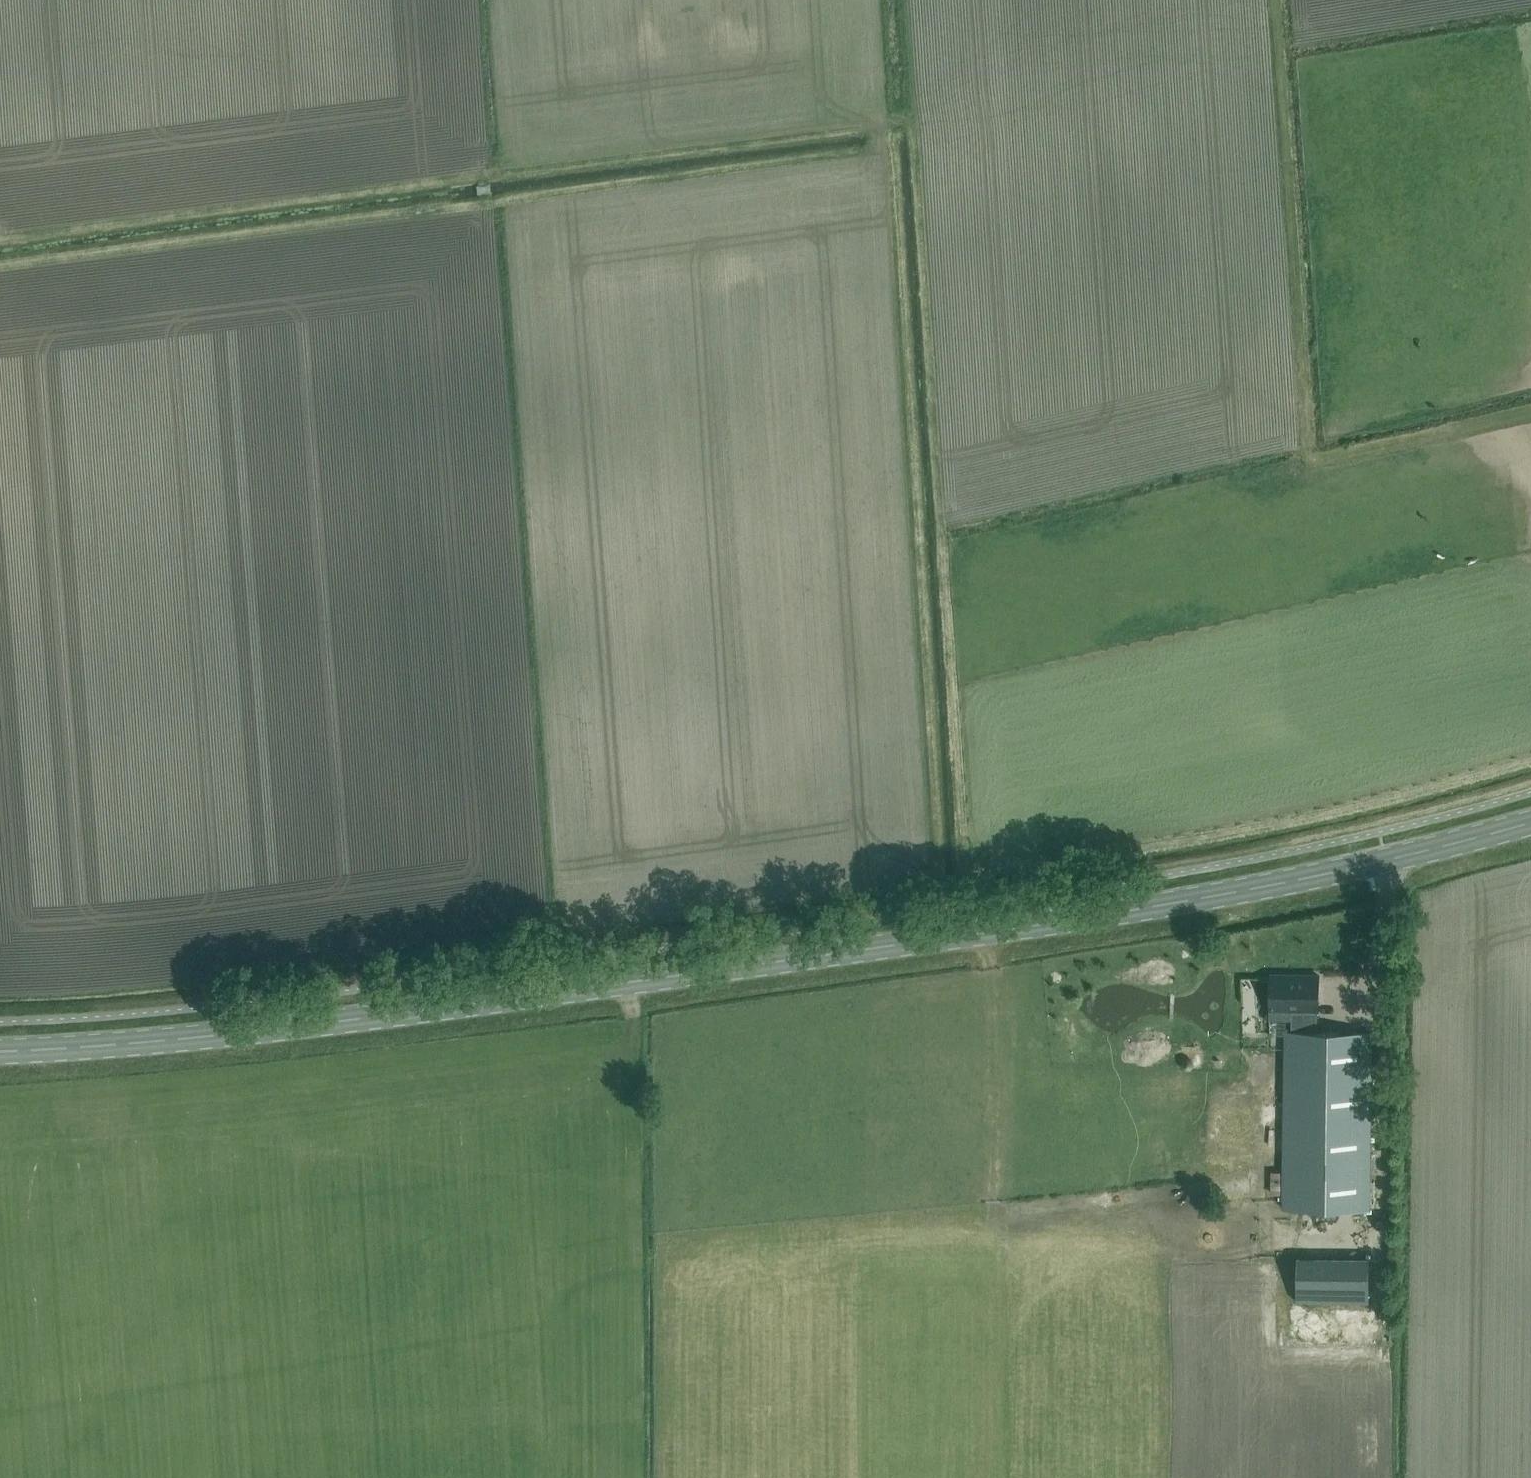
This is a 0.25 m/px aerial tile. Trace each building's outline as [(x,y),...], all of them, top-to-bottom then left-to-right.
[(1319,975),(1271,975),(1271,1009),(1293,1009),(1293,1031),(1285,1031),(1283,1208),(1370,1209),(1372,1032),(1317,1031),(1317,1010),(1318,1010),(1319,975)] [(316,1035),(314,1025),(297,1029),(299,1038),(316,1035)] [(1371,1259),(1298,1257),(1297,1302),(1370,1304),(1371,1259)]
